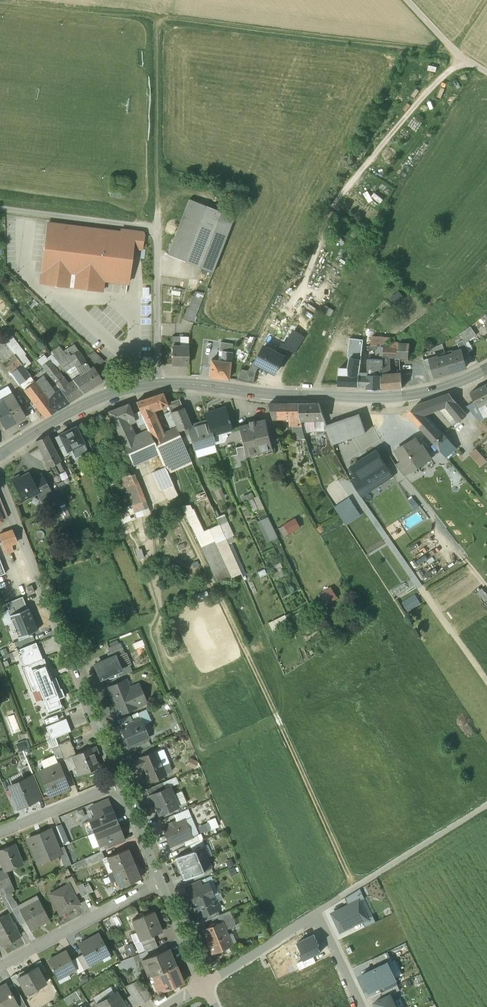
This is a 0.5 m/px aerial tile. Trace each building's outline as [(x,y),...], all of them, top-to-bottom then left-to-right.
[(168,255),(184,261),(206,205),(190,199),(168,255)] [(206,205),(184,261),(212,272),(234,216),(206,205)] [(121,232),(48,223),(41,282),(102,291),(104,281),(104,280),(128,283),(132,248),(134,234),(121,232)] [(132,248),(141,250),(143,232),(121,229),(121,232),(134,234),(132,248)] [(191,298),(201,302),(204,292),(194,291),(191,298)] [(182,318),(193,322),(201,302),(191,298),(187,307),(186,307),(182,318)] [(470,327),(460,334),(463,340),(464,341),(475,334),(470,327)] [(295,352),(304,337),(294,331),(286,344),(285,346),(288,348),(295,352)] [(26,353),(12,334),(4,340),(18,358),(22,364),(31,376),(37,370),(25,354),(26,353)] [(188,364),(188,336),(172,336),(172,364),(188,364)] [(349,358),(361,360),(364,338),(350,336),(347,358),(349,358)] [(371,336),(370,346),(377,347),(381,347),(381,346),(390,339),(371,336)] [(4,340),(0,343),(0,356),(4,362),(7,360),(10,358),(13,362),(18,358),(4,340)] [(470,353),(463,340),(457,342),(460,350),(461,349),(463,356),(470,353)] [(232,344),(220,342),(219,350),(222,351),(231,352),(232,344)] [(278,353),(284,356),(288,348),(285,346),(286,344),(283,343),(278,353)] [(409,343),(397,343),(397,357),(408,357),(409,343)] [(66,354),(59,346),(49,352),(52,354),(58,361),(65,357),(64,356),(66,354)] [(256,362),(256,363),(260,366),(275,374),(284,356),(278,353),(265,346),(256,362)] [(460,350),(453,352),(454,354),(446,356),(451,372),(466,367),(463,356),(461,349),(460,350)] [(90,369),(78,350),(68,356),(72,364),(74,362),(78,368),(77,368),(81,374),(90,369)] [(105,360),(95,350),(88,354),(96,366),(105,360)] [(231,352),(222,351),(221,361),(230,362),(231,352)] [(47,358),(49,360),(42,365),(46,370),(48,373),(54,368),(59,363),(58,361),(52,354),(47,358)] [(45,355),(38,360),(42,365),(49,360),(47,358),(45,355)] [(446,356),(438,358),(438,356),(431,358),(430,358),(433,369),(435,376),(451,372),(446,356)] [(65,357),(58,361),(59,363),(64,369),(69,366),(65,358),(65,357)] [(389,357),(383,357),(383,360),(383,361),(381,361),(381,376),(381,389),(402,388),(402,387),(402,386),(401,374),(390,375),(389,357)] [(431,357),(424,359),(427,370),(433,369),(430,358),(431,358),(431,357)] [(10,364),(7,366),(12,372),(22,364),(18,358),(13,362),(10,364)] [(361,360),(349,358),(349,361),(347,369),(339,369),(338,385),(359,386),(359,373),(360,371),(361,360)] [(377,359),(376,359),(366,359),(366,363),(367,363),(367,373),(359,373),(359,386),(367,386),(367,388),(367,389),(381,389),(381,376),(381,361),(383,361),(383,360),(377,359)] [(221,361),(211,360),(209,377),(228,379),(230,362),(221,361)] [(256,362),(254,361),(248,371),(256,372),(260,366),(256,363),(256,362)] [(31,376),(22,364),(12,372),(24,388),(35,381),(33,379),(31,376)] [(81,374),(73,379),(73,380),(83,392),(103,380),(94,366),(90,369),(81,374)] [(54,368),(48,373),(50,375),(55,381),(61,377),(58,373),(54,368)] [(46,370),(33,379),(35,381),(38,385),(46,378),(50,375),(48,373),(46,370)] [(237,380),(254,383),(256,372),(248,371),(242,370),(237,380)] [(73,380),(68,383),(61,377),(55,381),(60,389),(63,393),(69,401),(83,392),(73,380)] [(46,378),(38,385),(43,392),(51,386),(46,378)] [(38,385),(35,381),(24,388),(38,406),(35,409),(38,413),(41,411),(45,416),(56,409),(43,392),(38,385)] [(471,392),(475,401),(478,407),(486,402),(486,385),(486,384),(471,392)] [(57,392),(56,392),(51,386),(43,392),(56,409),(69,401),(63,393),(60,395),(57,392)] [(162,393),(136,402),(143,418),(153,413),(151,408),(166,403),(162,393)] [(25,416),(12,394),(10,395),(3,400),(15,422),(25,416)] [(459,420),(465,415),(463,412),(449,394),(415,406),(423,415),(446,406),(458,420),(459,420)] [(179,398),(167,403),(170,411),(182,407),(179,398)] [(3,400),(0,401),(0,420),(5,427),(15,422),(3,400)] [(478,407),(475,401),(467,405),(470,411),(479,420),(484,418),(478,407)] [(128,403),(111,410),(108,411),(120,435),(130,431),(125,419),(134,414),(128,403)] [(287,417),(286,403),(269,403),(273,417),(287,417)] [(301,416),(300,403),(286,403),(287,417),(290,417),(290,425),(293,425),(300,425),(302,425),(301,420),(301,416)] [(319,403),(300,403),(301,416),(301,420),(325,419),(319,403)] [(423,415),(415,406),(415,407),(408,414),(421,428),(424,432),(425,434),(433,443),(441,435),(423,415)] [(182,407),(170,411),(174,420),(177,425),(179,430),(190,425),(182,407)] [(224,408),(206,413),(212,434),(230,429),(228,421),(229,421),(228,419),(224,408)] [(170,411),(165,413),(169,422),(174,420),(170,411)] [(153,413),(143,418),(145,423),(148,430),(159,455),(161,460),(167,472),(172,470),(191,462),(180,437),(178,431),(177,429),(162,435),(162,432),(153,413)] [(326,425),(333,445),(366,433),(359,414),(326,425)] [(254,420),(248,421),(249,424),(238,427),(243,446),(245,455),(272,449),(265,420),(255,423),(254,420)] [(208,421),(190,425),(179,430),(178,431),(180,437),(186,435),(186,433),(189,432),(194,448),(214,442),(208,421)] [(72,427),(69,429),(69,430),(60,434),(64,443),(67,450),(70,448),(74,458),(88,451),(76,427),(73,428),(72,427)] [(293,439),(304,439),(301,429),(294,429),(293,439)] [(130,431),(120,435),(133,466),(159,455),(148,430),(145,431),(133,436),(130,431)] [(453,444),(444,433),(441,435),(433,443),(445,456),(456,447),(453,444)] [(60,461),(47,435),(36,440),(49,466),(54,464),(60,461)] [(415,438),(406,443),(408,445),(403,449),(402,447),(395,451),(402,461),(408,471),(408,470),(425,460),(423,457),(428,454),(422,444),(420,445),(415,438)] [(64,443),(59,446),(64,457),(70,454),(67,450),(64,443)] [(243,446),(237,448),(238,454),(230,456),(233,468),(241,466),(240,461),(246,459),(245,455),(243,446)] [(456,447),(445,456),(448,460),(452,456),(459,450),(457,448),(456,447)] [(479,466),(485,461),(474,448),(468,454),(479,466)] [(393,475),(377,450),(352,466),(358,476),(367,491),(393,475)] [(60,461),(54,464),(58,473),(64,470),(60,461)] [(408,471),(402,461),(396,465),(404,476),(410,473),(408,470),(408,471)] [(124,467),(117,470),(120,477),(127,474),(124,467)] [(168,500),(177,495),(165,469),(154,474),(162,491),(163,490),(168,500)] [(32,479),(29,473),(20,477),(19,474),(11,478),(23,500),(38,492),(39,492),(32,479)] [(137,480),(134,482),(130,473),(127,474),(120,477),(131,504),(145,498),(137,480)] [(51,490),(42,474),(32,479),(39,492),(38,492),(40,496),(51,490)] [(360,495),(367,491),(358,476),(351,480),(360,495)] [(211,481),(219,500),(226,497),(218,478),(211,481)] [(51,490),(40,496),(43,502),(54,496),(51,490)] [(252,494),(244,497),(251,513),(259,509),(260,511),(264,509),(258,497),(254,499),(252,494)] [(349,497),(335,507),(341,516),(355,507),(349,497)] [(145,498),(131,504),(135,513),(149,507),(145,498)] [(204,530),(191,504),(182,506),(219,584),(242,574),(226,540),(219,524),(204,530)] [(66,505),(60,508),(65,519),(71,516),(66,505)] [(121,519),(130,515),(126,507),(117,512),(121,519)] [(355,507),(341,516),(348,526),(362,517),(355,507)] [(219,524),(226,540),(235,536),(225,514),(216,518),(219,524)] [(269,518),(259,523),(268,543),(278,538),(269,518)] [(297,520),(281,529),(285,537),(302,528),(297,520)] [(0,534),(0,537),(4,546),(11,544),(17,541),(13,530),(0,534)] [(11,544),(4,546),(7,553),(13,551),(11,544)] [(332,588),(322,594),(328,605),(339,598),(332,588)] [(7,610),(9,615),(27,607),(23,596),(6,603),(8,609),(7,610)] [(416,596),(403,604),(409,613),(422,605),(416,596)] [(9,615),(19,640),(31,635),(30,633),(37,630),(28,607),(27,607),(9,615)] [(23,666),(42,658),(36,642),(19,649),(21,654),(19,655),(23,666)] [(139,648),(142,654),(149,651),(146,645),(139,648)] [(122,647),(107,653),(109,658),(115,656),(124,653),(122,647)] [(109,658),(95,664),(100,677),(117,670),(120,669),(120,668),(115,656),(109,658)] [(23,666),(22,666),(32,691),(38,688),(42,698),(41,699),(42,701),(44,700),(48,710),(60,705),(58,698),(65,696),(61,688),(60,688),(55,677),(50,679),(48,674),(50,673),(43,657),(42,658),(23,666)] [(129,664),(120,668),(120,669),(117,670),(119,676),(132,671),(129,664)] [(126,689),(122,688),(120,682),(108,687),(119,713),(145,702),(137,685),(126,689)] [(8,716),(12,732),(20,730),(15,714),(8,716)] [(130,715),(117,720),(119,725),(132,720),(130,715)] [(65,717),(45,726),(50,738),(71,730),(65,717)] [(132,720),(119,725),(128,745),(135,742),(135,744),(142,741),(141,740),(146,738),(149,730),(146,723),(143,724),(140,717),(132,720)] [(176,728),(170,731),(172,737),(179,734),(176,728)] [(67,731),(56,736),(58,743),(70,738),(67,731)] [(69,740),(58,744),(61,752),(72,748),(69,740)] [(58,744),(51,747),(56,759),(63,756),(61,752),(58,744)] [(75,754),(74,754),(74,755),(80,771),(88,768),(90,770),(99,766),(91,747),(75,754)] [(72,748),(61,752),(63,756),(64,759),(74,755),(74,754),(75,754),(72,748)] [(156,751),(147,754),(150,761),(136,766),(137,767),(142,765),(149,781),(165,774),(165,773),(162,765),(168,762),(162,749),(156,751)] [(147,754),(134,760),(136,766),(150,761),(147,754)] [(191,758),(188,765),(195,768),(198,762),(191,758)] [(69,788),(58,762),(39,770),(49,796),(69,788)] [(168,762),(162,765),(165,773),(171,770),(168,762)] [(34,776),(25,780),(28,787),(30,786),(36,799),(43,796),(34,776)] [(25,780),(9,786),(18,807),(28,802),(28,800),(34,798),(35,799),(36,799),(30,786),(28,787),(25,780)] [(163,781),(146,788),(149,795),(165,788),(163,781)] [(149,795),(148,795),(151,802),(154,803),(158,813),(178,805),(170,786),(165,788),(149,795)] [(106,799),(92,805),(95,813),(97,816),(111,811),(106,799)] [(97,816),(89,819),(94,832),(117,823),(112,810),(111,811),(97,816)] [(182,810),(173,814),(176,820),(185,816),(182,810)] [(211,828),(218,824),(215,817),(208,820),(211,828)] [(87,835),(94,832),(89,819),(82,822),(87,835)] [(183,819),(163,827),(170,844),(182,839),(191,835),(188,828),(187,829),(183,819)] [(68,842),(61,823),(55,826),(63,844),(68,842)] [(117,823),(94,832),(99,844),(107,841),(121,835),(122,835),(117,823)] [(50,828),(28,838),(38,862),(59,853),(60,852),(58,848),(50,828)] [(191,835),(182,839),(185,846),(189,844),(199,840),(196,833),(191,835)] [(121,835),(107,841),(109,846),(123,841),(121,835)] [(199,840),(189,844),(191,850),(202,845),(204,845),(202,839),(199,840)] [(14,844),(0,850),(0,856),(4,866),(11,864),(13,867),(22,863),(14,844)] [(191,850),(174,857),(178,865),(177,865),(178,868),(207,856),(202,845),(191,850)] [(64,846),(58,848),(60,852),(59,853),(62,860),(69,858),(64,846)] [(127,847),(106,856),(113,870),(133,862),(127,847)] [(101,850),(85,857),(88,864),(104,857),(101,850)] [(207,856),(178,868),(179,871),(180,871),(184,879),(211,867),(207,856)] [(133,862),(113,870),(119,886),(139,878),(133,862)] [(0,870),(0,880),(3,886),(11,883),(6,870),(5,868),(0,870)] [(200,879),(185,885),(187,890),(202,884),(200,879)] [(77,885),(74,880),(69,883),(74,894),(80,891),(77,885)] [(88,893),(83,882),(77,885),(80,891),(83,896),(88,893)] [(187,890),(192,903),(213,895),(207,882),(202,884),(187,890)] [(69,883),(50,894),(60,914),(80,904),(74,894),(69,883)] [(346,897),(349,904),(359,900),(365,897),(360,888),(346,897)] [(213,895),(192,903),(198,916),(200,915),(217,908),(218,908),(213,895)] [(50,920),(39,899),(20,909),(19,909),(25,920),(30,930),(50,920)] [(332,913),(341,931),(363,920),(368,918),(359,900),(349,904),(332,913)] [(20,909),(18,905),(12,908),(20,923),(25,920),(19,909),(20,909)] [(217,908),(200,915),(202,921),(216,915),(219,914),(217,908)] [(219,914),(216,915),(219,922),(221,922),(224,929),(235,925),(229,910),(219,914)] [(153,911),(132,919),(135,927),(137,932),(139,931),(143,939),(161,931),(153,911)] [(8,913),(0,918),(0,937),(4,944),(20,935),(8,913)] [(368,918),(363,920),(366,927),(376,921),(373,915),(368,918)] [(224,929),(221,922),(219,922),(216,924),(214,923),(210,924),(209,927),(203,929),(212,951),(216,950),(216,951),(217,951),(218,951),(219,951),(221,952),(224,951),(225,948),(224,946),(230,944),(224,929)] [(137,932),(135,927),(128,931),(133,943),(140,940),(137,932)] [(98,933),(78,944),(84,954),(88,962),(89,962),(108,951),(98,933)] [(321,952),(318,945),(319,945),(314,934),(297,942),(302,952),(300,952),(304,960),(321,952)] [(155,940),(143,945),(145,951),(158,946),(155,940)] [(124,944),(128,954),(135,952),(131,942),(124,944)] [(168,949),(142,959),(142,960),(145,959),(148,967),(150,967),(152,974),(175,965),(168,949)] [(72,960),(67,951),(47,961),(57,978),(75,969),(76,968),(72,960)] [(88,962),(84,954),(77,957),(84,970),(91,966),(89,962),(88,962)] [(77,957),(72,960),(76,968),(75,969),(78,973),(84,970),(77,957)] [(46,971),(41,961),(35,964),(36,967),(37,967),(41,974),(46,971)] [(362,974),(370,991),(384,984),(394,979),(396,978),(388,961),(362,974)] [(152,974),(152,975),(159,991),(182,982),(182,981),(175,966),(176,965),(175,965),(152,974)] [(18,976),(17,977),(21,984),(26,993),(46,983),(41,974),(37,967),(36,967),(18,976)] [(16,973),(11,976),(14,982),(16,986),(16,987),(21,984),(17,977),(18,976),(16,973)] [(394,979),(384,984),(387,990),(397,985),(394,979)] [(139,980),(126,985),(132,994),(138,1004),(150,997),(139,980)] [(387,990),(381,992),(384,997),(391,994),(400,990),(397,985),(387,990)] [(6,1003),(8,1006),(13,1006),(17,1005),(9,990),(7,986),(0,989),(0,1006),(6,1003)] [(16,987),(16,986),(9,990),(17,1005),(24,1001),(16,987)] [(79,989),(74,992),(78,998),(83,994),(79,989)] [(115,990),(96,1002),(99,1006),(126,1006),(115,990)] [(132,994),(127,997),(133,1006),(138,1004),(132,994)] [(377,1006),(397,1006),(391,994),(384,997),(375,1002),(377,1006)]
